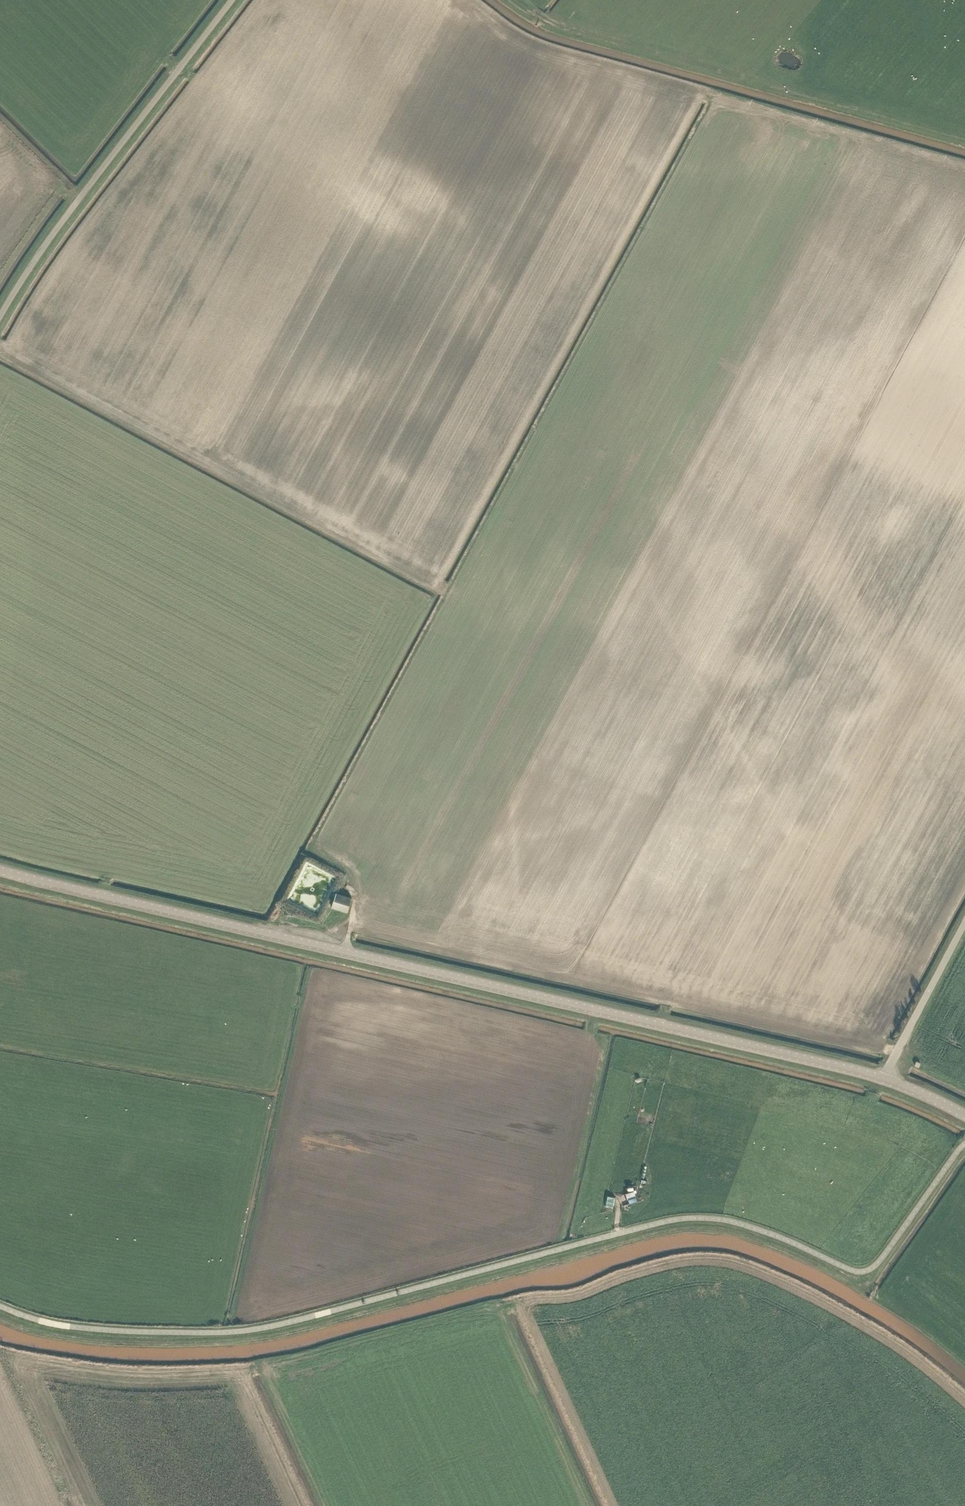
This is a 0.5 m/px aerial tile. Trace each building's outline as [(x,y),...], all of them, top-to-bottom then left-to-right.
[(336,892),(331,907),(347,912),(352,897),(336,892)]
